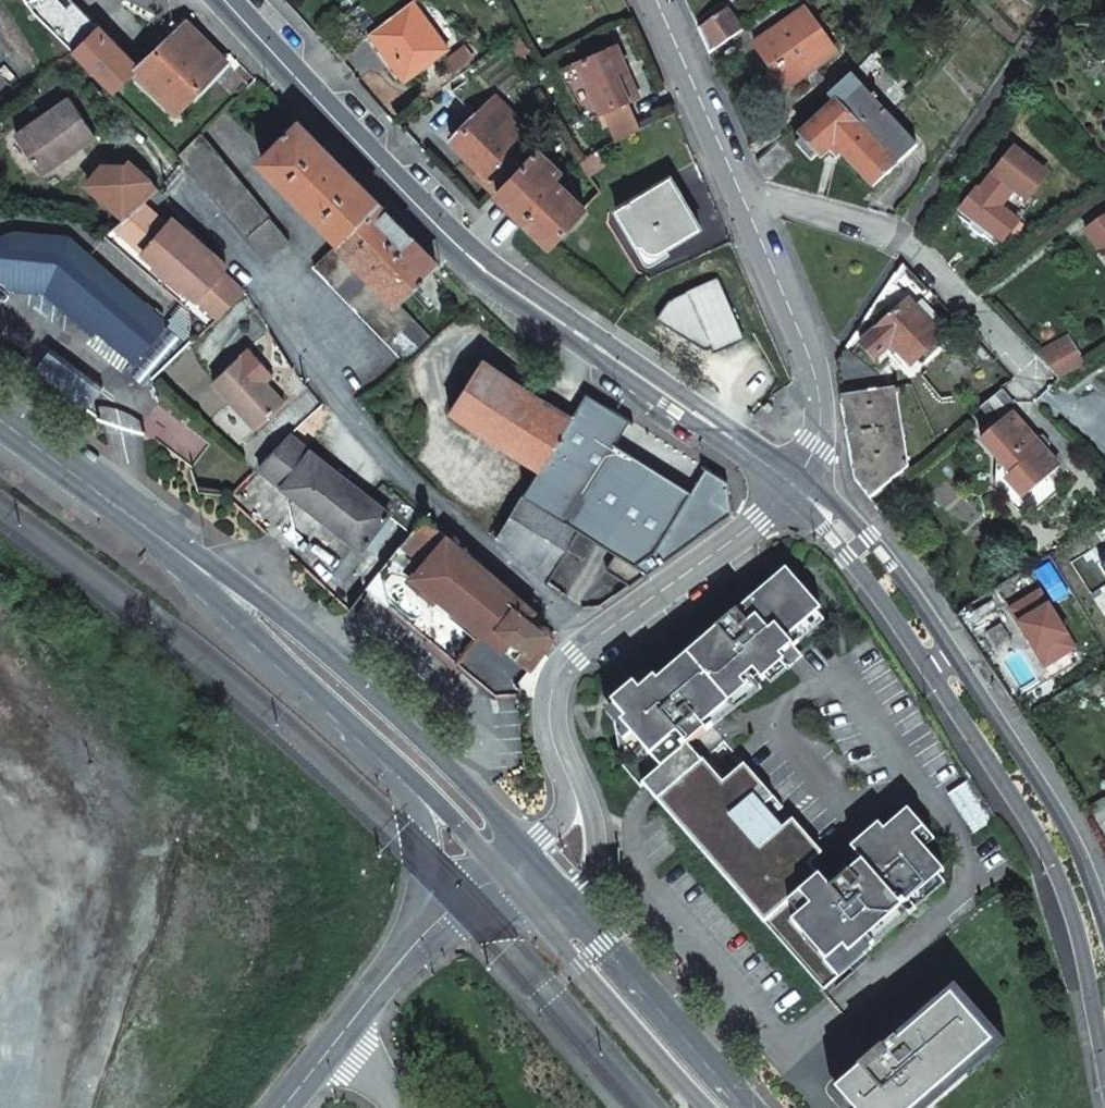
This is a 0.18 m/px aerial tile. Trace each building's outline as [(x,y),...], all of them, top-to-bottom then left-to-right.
[(448,48),(413,0),(378,26),(370,32),(405,79),(448,48)] [(326,28),(345,50),(370,32),(378,26),(360,4),(326,28)] [(787,23),(775,6),(743,30),(708,55),(717,76),(755,47),(787,90),(836,55),(804,10),(787,23)] [(708,55),(743,30),(727,9),(698,31),(708,55)] [(139,66),(135,70),(177,111),(226,58),(188,20),(139,65),(139,66)] [(74,50),(79,55),(114,89),(135,70),(139,66),(139,65),(99,25),(74,50)] [(640,96),(617,45),(578,61),(600,111),(603,110),(615,140),(641,127),(629,101),(640,96)] [(873,99),(851,75),(827,98),(835,106),(800,138),(819,160),(830,150),(837,158),(842,154),(874,189),(918,147),(877,103),(880,100),(876,96),(873,99)] [(491,175),(502,186),(540,147),(541,148),(543,145),(525,127),(515,137),(483,106),(482,107),(456,81),(425,113),(438,125),(440,124),(453,137),(451,138),(490,176),(491,175)] [(70,97),(16,133),(43,172),(96,135),(70,97)] [(315,265),(406,360),(432,338),(397,300),(420,277),(422,279),(427,275),(424,272),(438,259),(382,200),(299,119),(260,158),(294,192),(291,195),(303,207),(306,204),(341,240),(315,265)] [(180,154),(267,260),(289,242),(200,133),(180,154)] [(502,186),(497,191),(549,242),(585,206),(554,176),(561,168),(541,148),(540,147),(502,186)] [(962,211),(975,220),(989,230),(1005,242),(1022,220),(1004,207),(1017,190),(1029,200),(1049,175),(1017,149),(997,175),(995,173),(982,190),(980,188),(962,211)] [(598,150),(581,161),(589,174),(606,164),(598,150)] [(615,208),(626,227),(632,224),(643,242),(643,243),(644,244),(645,244),(646,245),(647,246),(648,246),(648,247),(649,247),(650,248),(651,248),(653,248),(654,248),(655,248),(657,248),(658,248),(659,248),(660,248),(662,247),(663,247),(664,246),(699,226),(670,176),(615,208)] [(168,224),(143,203),(115,225),(156,261),(154,263),(181,287),(183,284),(219,315),(244,291),(223,270),(227,264),(173,217),(168,224)] [(989,230),(975,220),(970,228),(983,238),(989,230)] [(1104,256),(1104,220),(1088,232),(1104,256)] [(632,224),(626,227),(646,259),(649,262),(650,262),(651,262),(668,253),(664,246),(663,247),(662,247),(660,248),(659,248),(658,248),(657,248),(655,248),(654,248),(653,248),(651,248),(650,248),(649,247),(648,247),(648,246),(647,246),(646,245),(645,244),(644,244),(643,243),(643,242),(632,224)] [(98,328),(134,360),(161,329),(160,319),(69,236),(14,230),(0,237),(0,274),(9,280),(46,284),(47,284),(98,328)] [(744,338),(717,277),(686,290),(686,291),(673,297),(660,315),(705,348),(707,348),(711,347),(713,351),(744,338)] [(94,333),(98,328),(47,284),(46,284),(9,280),(8,286),(47,291),(94,333)] [(874,361),(891,346),(910,367),(944,336),(909,299),(860,344),(874,361)] [(1059,379),(1087,363),(1072,334),(1037,356),(1045,365),(1052,365),(1059,379)] [(258,371),(266,364),(249,346),(213,380),(256,427),(285,400),(266,380),(258,371)] [(540,468),(497,540),(549,582),(582,529),(619,552),(647,571),(731,511),(727,479),(707,466),(693,489),(618,442),(633,420),(588,391),(572,415),(481,359),(450,410),(540,468)] [(274,373),(266,364),(258,371),(266,380),(274,373)] [(1051,386),(1037,399),(1062,425),(1075,413),(1051,386)] [(896,388),(842,398),(856,481),(871,499),(909,467),(898,395),(901,394),(900,390),(897,391),(896,388)] [(1003,388),(981,407),(992,420),(1014,402),(1003,388)] [(1030,495),(1028,511),(1037,511),(1061,490),(1050,477),(1061,468),(1013,413),(983,440),(998,458),(1030,495)] [(389,511),(290,432),(260,464),(361,545),(389,511)] [(1018,510),(1028,511),(1030,495),(998,458),(996,483),(1018,510)] [(423,515),(385,563),(409,582),(392,604),(434,638),(432,640),(458,661),(459,660),(477,637),(497,653),(504,644),(530,667),(553,639),(530,619),(535,614),(502,580),(448,534),(423,515)] [(647,571),(619,552),(608,570),(629,584),(647,571)] [(688,749),(706,732),(703,729),(730,705),(760,678),(763,682),(784,662),(787,666),(800,654),(787,639),(821,609),(786,569),(658,683),(655,679),(640,692),(634,684),(610,705),(620,754),(624,757),(618,762),(641,788),(644,785),(825,991),(946,884),(940,876),(945,871),(925,849),(914,836),(924,828),(909,810),(885,831),(880,824),(852,849),(865,864),(852,875),(849,871),(830,888),(809,864),(822,853),(792,820),(781,829),(771,818),(782,808),(743,765),(722,784),(701,762),(700,763),(688,749)] [(600,581),(611,596),(629,584),(608,570),(600,581)] [(587,590),(597,606),(611,596),(600,581),(587,590)] [(995,601),(961,622),(991,667),(1024,645),(995,601)] [(1033,625),(1023,610),(1013,616),(1023,632),(1033,625)] [(500,694),(518,699),(517,682),(530,667),(504,644),(497,653),(477,637),(459,660),(500,694)] [(730,705),(703,729),(706,732),(707,733),(736,711),(730,705)] [(924,828),(914,836),(925,849),(935,840),(924,828)] [(949,1080),(993,1041),(949,991),(837,1090),(853,1107),(974,1107),(949,1080)]
